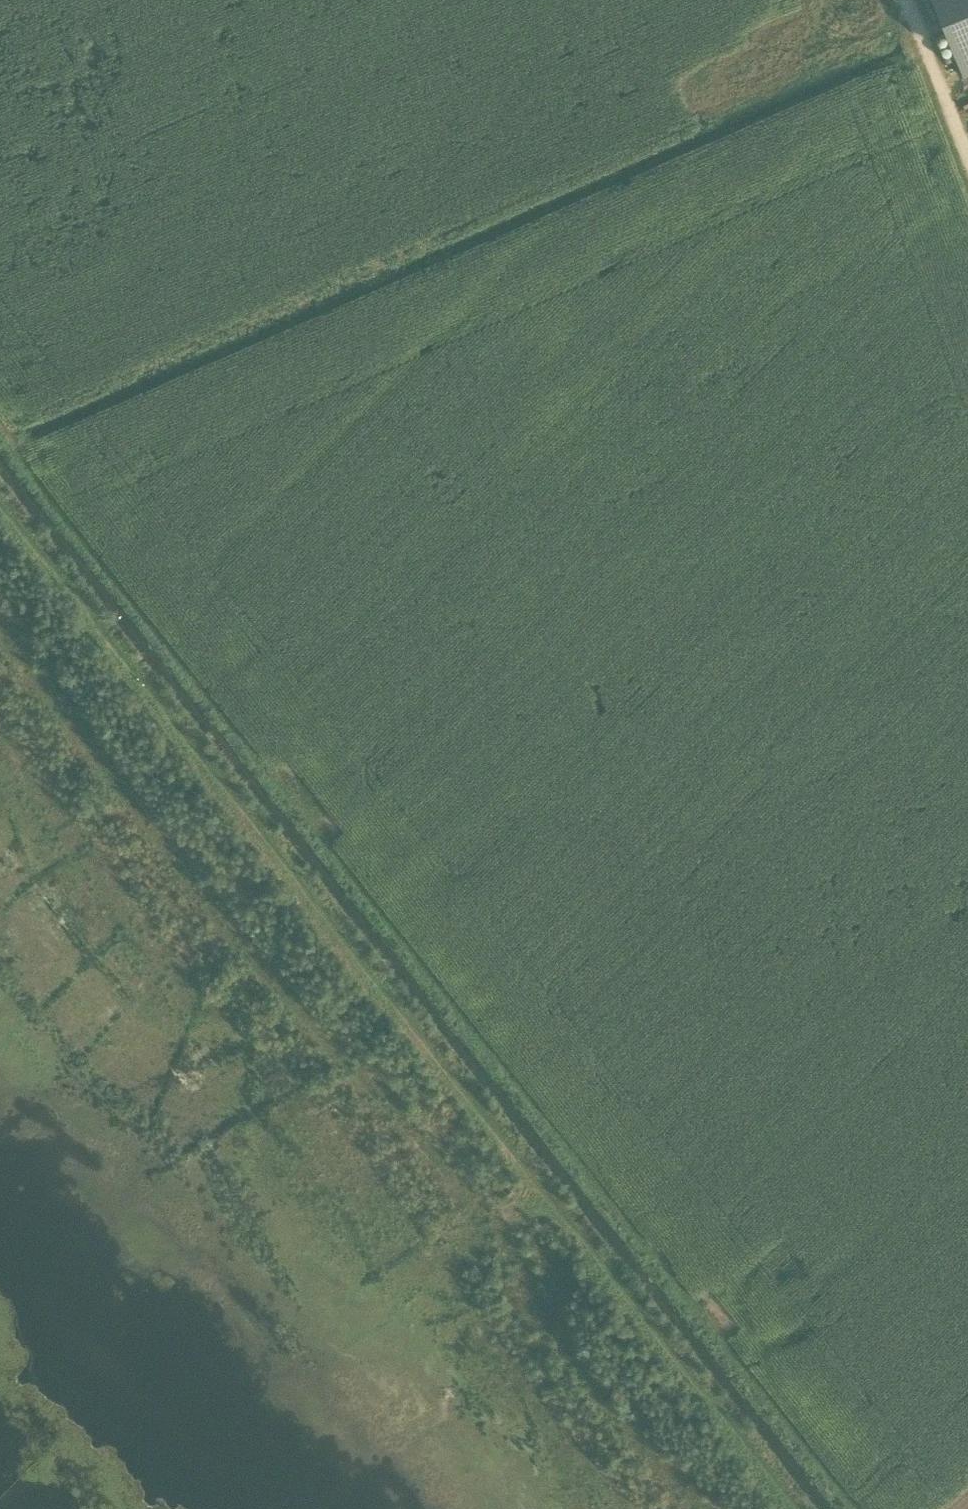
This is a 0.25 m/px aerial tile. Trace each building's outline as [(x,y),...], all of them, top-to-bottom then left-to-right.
[(965,74),(967,73),(967,0),(934,0),(965,74)]
